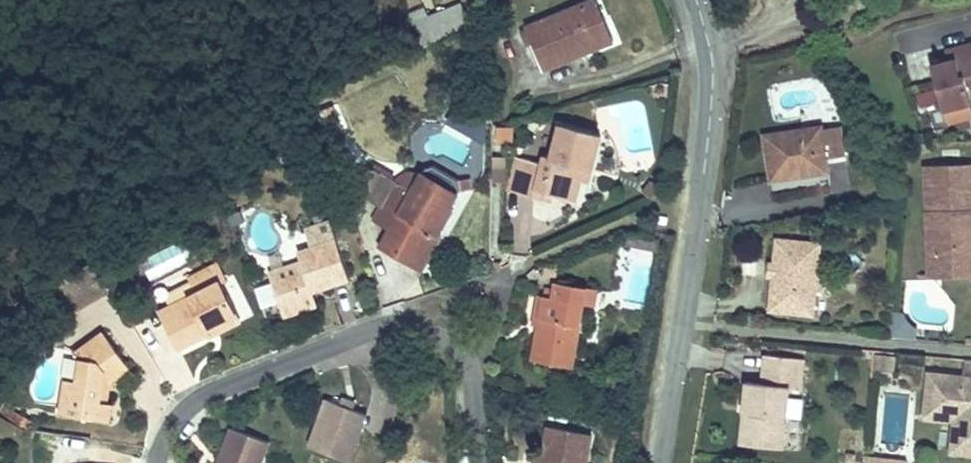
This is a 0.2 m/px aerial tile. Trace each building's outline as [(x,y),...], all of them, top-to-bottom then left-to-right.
[(438,36),(470,25),(462,0),(461,0),(429,10),(438,36)] [(605,3),(537,30),(554,71),(623,45),(605,3)] [(948,65),(931,69),(942,114),(970,108),(969,101),(967,92),(970,91),(970,49),(968,49),(953,53),(955,64),(948,65)] [(953,53),(945,55),(948,65),(955,64),(953,53)] [(836,129),(769,138),(776,181),(832,173),(830,163),(842,161),(836,129)] [(530,165),(520,199),(533,203),(536,196),(549,200),(574,208),(580,187),(583,174),(591,178),(600,144),(562,133),(554,162),(544,160),(541,168),(530,165)] [(511,196),(520,199),(530,165),(520,162),(511,196)] [(928,229),(941,229),(943,253),(956,253),(958,273),(970,272),(970,216),(967,163),(926,166),(928,229)] [(588,189),(591,178),(583,174),(580,187),(588,189)] [(396,187),(383,213),(398,220),(390,235),(386,243),(403,252),(397,262),(423,275),(441,240),(439,239),(461,195),(422,175),(412,195),(396,187)] [(536,196),(533,203),(547,207),(549,200),(536,196)] [(398,220),(383,213),(375,227),(390,235),(398,220)] [(941,229),(928,229),(931,274),(958,273),(956,253),(943,253),(941,229)] [(782,237),(774,307),(813,312),(821,241),(782,237)] [(381,254),(397,262),(403,252),(386,243),(381,254)] [(268,278),(277,303),(294,309),(296,314),(316,308),(310,292),(313,286),(320,290),(347,281),(335,244),(311,252),(307,263),(304,266),(268,278)] [(628,301),(646,304),(654,262),(636,259),(628,301)] [(175,353),(205,340),(202,333),(233,320),(216,285),(222,282),(217,271),(187,284),(194,297),(156,314),(175,353)] [(574,371),(580,329),(584,307),(595,309),(597,295),(556,287),(554,301),(543,300),(532,364),(574,371)] [(294,309),(277,303),(283,319),(296,314),(294,309)] [(584,307),(580,329),(591,331),(595,309),(584,307)] [(202,333),(205,340),(236,325),(233,320),(202,333)] [(105,410),(102,409),(94,409),(96,390),(105,384),(124,371),(99,335),(72,355),(73,358),(69,386),(61,385),(57,420),(103,428),(105,410)] [(894,355),(875,352),(873,368),(892,370),(894,355)] [(747,379),(741,440),(784,445),(791,384),(799,385),(801,357),(765,354),(763,381),(747,379)] [(952,409),(966,410),(962,446),(970,447),(970,372),(931,368),(926,406),(952,409)] [(94,409),(102,409),(105,384),(96,390),(94,409)] [(320,400),(303,447),(345,461),(361,415),(320,400)] [(966,410),(952,409),(948,445),(962,446),(966,410)] [(264,440),(224,426),(210,462),(256,462),(264,440)] [(590,434),(549,428),(544,458),(543,462),(586,462),(590,434)] [(862,462),(888,462),(889,453),(863,451),(862,462)] [(888,462),(904,462),(905,455),(889,453),(888,462)]
